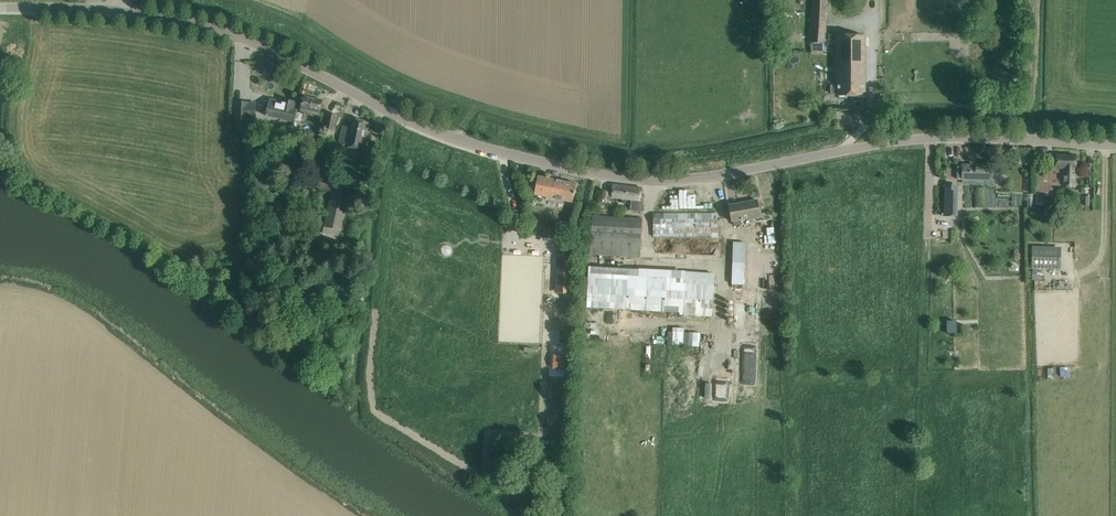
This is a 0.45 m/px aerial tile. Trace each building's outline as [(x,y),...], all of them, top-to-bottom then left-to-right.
[(827,0),(811,0),(808,42),(824,44),(827,0)] [(838,96),(864,96),(865,96),(865,34),(836,34),(837,84),(833,84),(831,86),(831,92),(833,95),(838,95),(838,96)] [(264,57),(260,66),(271,72),(275,63),(264,57)] [(319,114),(322,100),(305,96),(301,110),(319,114)] [(270,99),(266,116),(292,122),(295,109),(294,109),(295,102),(282,99),(281,102),(270,99)] [(249,103),(236,102),(235,119),(255,120),(256,103),(249,103)] [(334,130),(335,125),(337,115),(329,113),(325,128),(334,130)] [(362,150),(369,122),(353,119),(350,132),(342,130),(339,144),(347,146),(346,146),(362,150)] [(1037,173),(1036,205),(1044,205),(1044,196),(1046,196),(1046,193),(1053,193),(1053,185),(1064,186),(1075,186),(1075,167),(1076,156),(1057,155),(1056,166),(1056,167),(1049,167),(1049,174),(1037,173)] [(957,179),(963,179),(963,180),(991,181),(992,166),(963,165),(963,167),(957,166),(957,179)] [(573,202),(574,195),(577,184),(538,176),(535,194),(573,202)] [(350,195),(336,192),(338,182),(319,178),(317,188),(332,192),(323,233),(340,236),(350,195)] [(600,190),(598,201),(607,202),(607,197),(632,200),(630,211),(641,212),(643,201),(641,200),(641,194),(642,188),(613,184),(612,192),(600,190)] [(955,186),(945,186),(945,216),(954,216),(955,186)] [(662,194),(662,209),(710,209),(710,197),(702,197),(702,193),(662,194)] [(730,205),(732,216),(733,225),(742,224),(741,220),(760,216),(757,200),(730,205)] [(654,214),(654,236),(711,236),(711,238),(718,238),(718,236),(717,213),(654,214)] [(590,255),(641,257),(643,218),(592,215),(590,255)] [(577,218),(574,236),(582,238),(584,221),(585,220),(577,218)] [(733,242),(731,285),(744,285),(745,242),(733,242)] [(1042,268),(1061,268),(1061,247),(1032,246),(1032,268),(1032,279),(1042,279),(1042,268)] [(679,313),(679,315),(712,317),(715,276),(589,267),(587,306),(679,313)] [(749,303),(748,318),(759,319),(761,291),(741,290),(740,303),(749,303)] [(672,332),(667,332),(667,345),(699,346),(700,333),(684,333),(685,328),(672,327),(672,332)]
